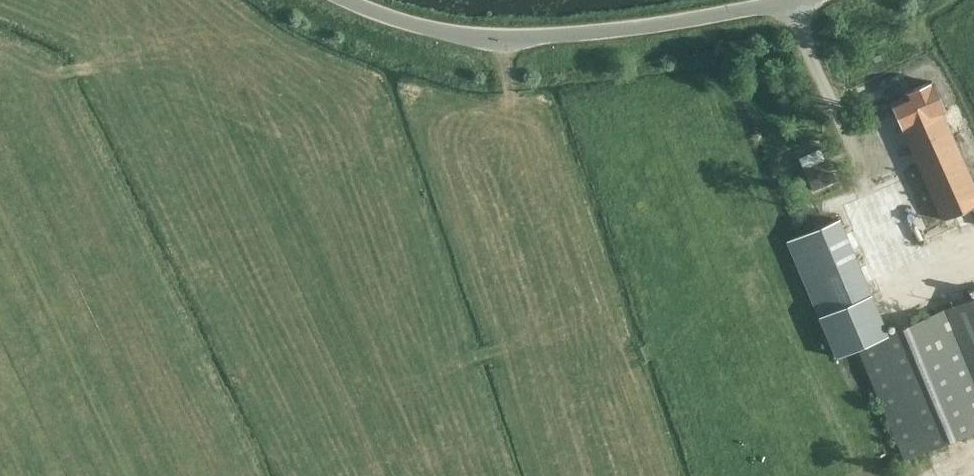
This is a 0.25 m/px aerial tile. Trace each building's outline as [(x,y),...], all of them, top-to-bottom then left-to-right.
[(939,111),(943,109),(930,81),(904,93),(905,96),(890,103),(944,218),(973,205),(973,187),(939,111)] [(802,164),(826,156),(820,140),(797,148),(802,164)] [(828,159),(805,167),(812,187),(836,178),(828,159)] [(786,241),(834,356),(887,334),(839,220),(786,241)] [(952,308),(887,334),(859,347),(905,459),(973,430),(973,299),(952,308)]
